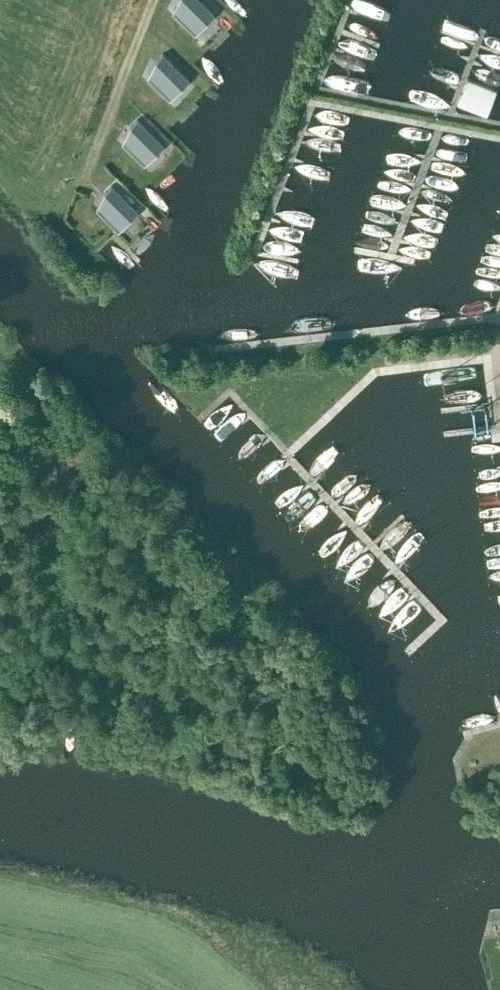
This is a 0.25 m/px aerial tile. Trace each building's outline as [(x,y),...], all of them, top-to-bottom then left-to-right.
[(199,0),(183,0),(174,10),(196,32),(214,14),(199,0)] [(188,80),(162,53),(154,61),(158,65),(149,75),(171,97),(188,80)] [(164,146),(136,118),(129,126),(133,130),(123,140),(147,164),(164,146)] [(137,211),(111,185),(103,192),(107,197),(98,206),(120,229),(137,211)]
